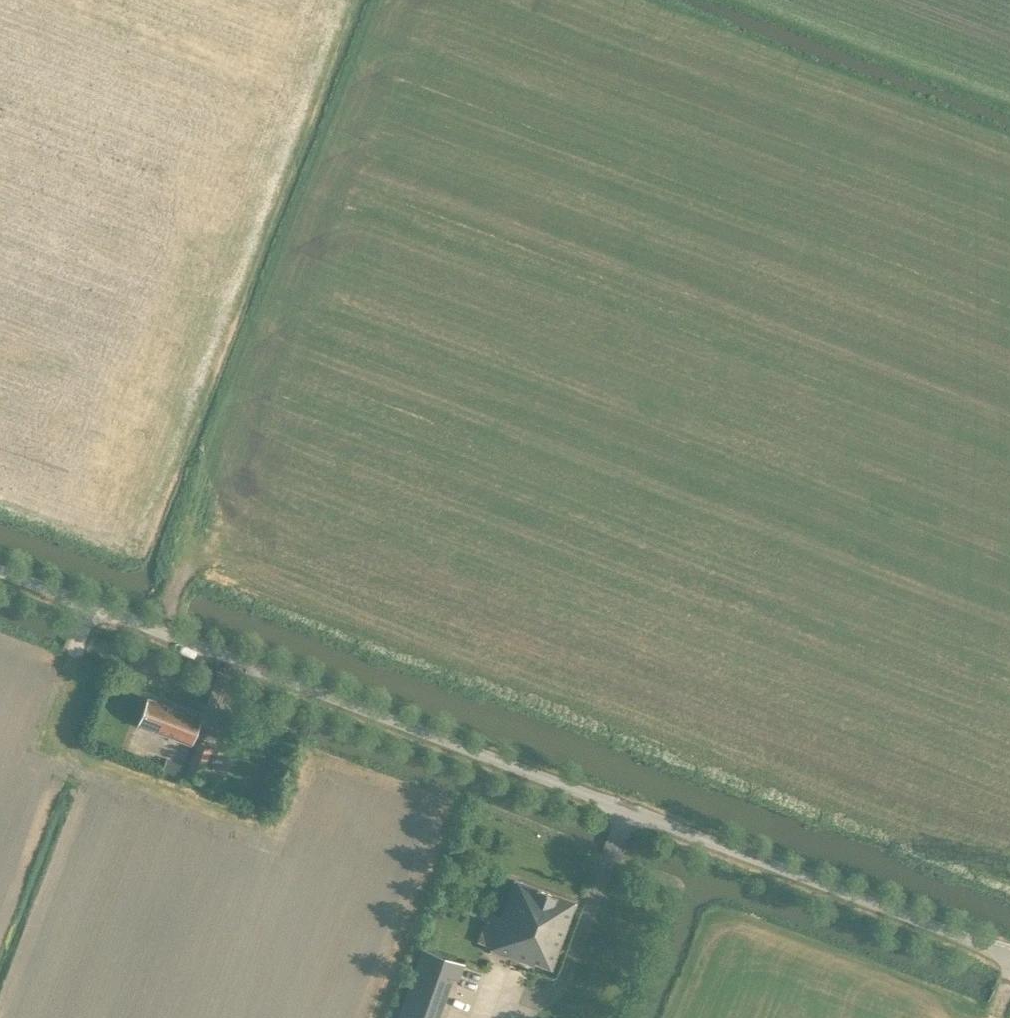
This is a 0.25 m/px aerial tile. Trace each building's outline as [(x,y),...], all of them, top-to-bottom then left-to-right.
[(139,723),(192,744),(202,719),(149,698),(139,723)] [(212,747),(199,743),(187,774),(200,780),(201,779),(208,781),(219,752),(211,749),(212,747)] [(183,764),(167,757),(162,769),(179,775),(183,764)] [(491,949),(534,964),(535,962),(552,969),(576,903),(516,881),(491,949)] [(453,978),(459,980),(464,965),(423,950),(399,1017),(438,1017),(453,978)]
